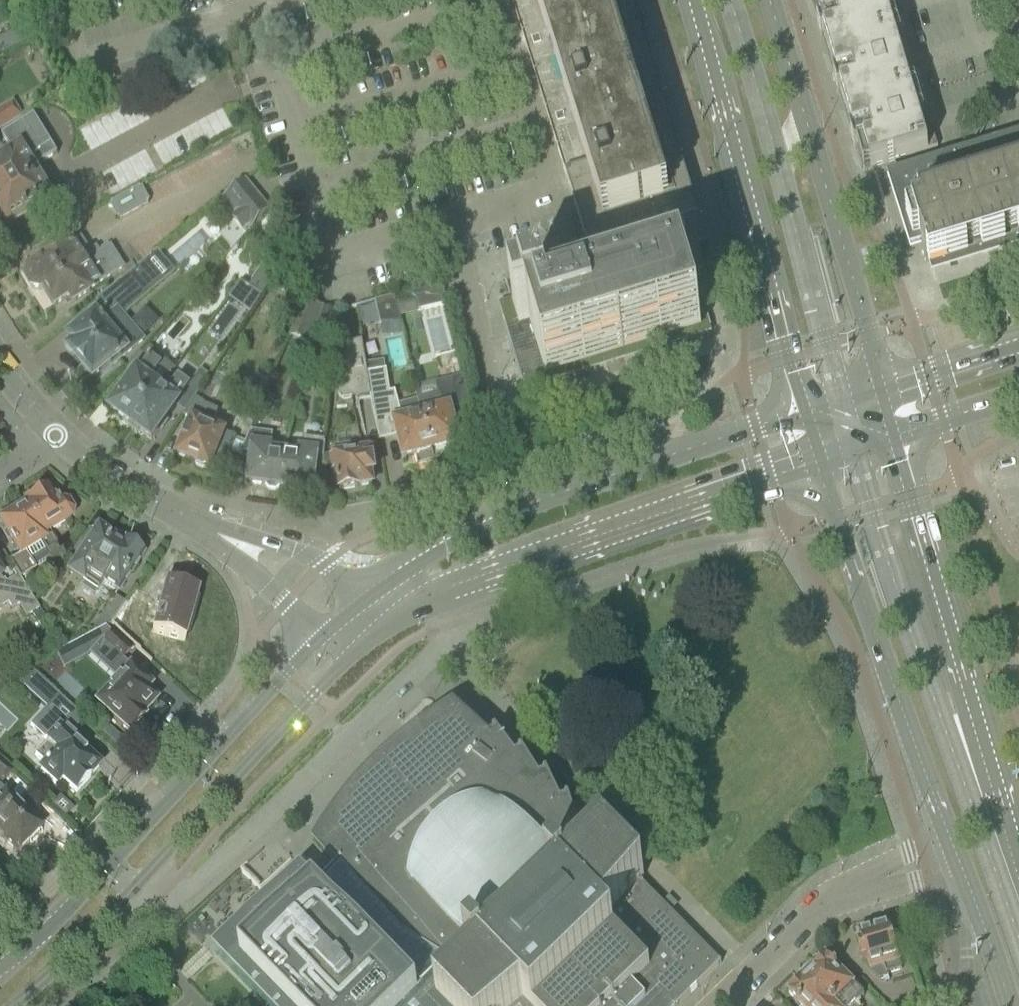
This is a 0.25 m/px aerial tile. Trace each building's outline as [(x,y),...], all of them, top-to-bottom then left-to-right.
[(1,0),(11,16),(25,8),(21,0),(1,0)] [(530,64),(540,97),(589,255),(699,221),(679,156),(675,145),(659,94),(651,96),(622,0),(510,0),(530,64)] [(828,58),(904,35),(893,0),(815,0),(811,1),(817,22),(816,22),(821,37),(822,37),(828,58)] [(39,40),(31,24),(0,39),(0,59),(39,40)] [(838,94),(844,114),(920,92),(904,35),(828,58),(834,78),(833,79),(838,94)] [(937,149),(920,92),(844,114),(851,135),(850,135),(854,150),(857,149),(863,171),(870,169),(894,162),(937,149)] [(23,118),(14,103),(0,112),(0,132),(23,118)] [(89,148),(118,135),(108,115),(80,129),(89,148)] [(0,168),(0,214),(9,228),(29,216),(33,223),(54,209),(31,172),(30,171),(57,154),(34,117),(1,137),(15,159),(0,168)] [(887,178),(910,251),(921,248),(926,262),(928,262),(927,261),(943,256),(943,257),(945,256),(945,255),(963,250),(963,251),(965,251),(964,249),(984,243),(984,245),(986,244),(985,243),(1000,238),(1001,239),(1003,239),(1003,237),(1018,232),(1018,137),(898,175),(887,178)] [(220,201),(247,235),(269,209),(245,180),(220,201)] [(113,205),(110,206),(117,219),(119,218),(120,221),(147,206),(146,203),(148,202),(141,189),(139,190),(138,189),(112,204),(113,205)] [(503,304),(502,305),(510,330),(515,346),(527,386),(567,374),(567,375),(577,372),(575,365),(699,327),(683,276),(693,273),(702,270),(697,253),(708,250),(699,221),(589,255),(515,277),(521,297),(522,299),(522,301),(523,304),(514,307),(505,309),(503,304)] [(90,290),(125,268),(111,246),(109,247),(107,245),(98,251),(96,248),(89,253),(82,241),(65,251),(62,247),(47,257),(46,254),(27,266),(32,273),(31,274),(29,281),(34,288),(41,290),(45,287),(57,305),(71,296),(75,302),(91,292),(90,290)] [(276,249),(248,289),(262,299),(291,260),(276,249)] [(157,252),(118,284),(130,297),(116,309),(125,319),(177,276),(157,252)] [(397,295),(395,296),(396,304),(398,304),(415,300),(418,311),(446,304),(440,282),(397,295)] [(241,283),(229,300),(250,315),(262,299),(248,289),(241,283)] [(104,313),(69,341),(74,348),(71,350),(94,378),(110,365),(113,368),(128,356),(126,352),(143,338),(140,335),(142,333),(134,323),(132,324),(130,326),(125,319),(116,309),(130,297),(118,284),(96,301),(104,313)] [(395,296),(374,302),(379,323),(400,322),(396,304),(395,296)] [(314,330),(321,308),(303,301),(290,336),(310,344),(314,330)] [(339,315),(321,308),(314,330),(331,336),(339,315)] [(344,344),(338,395),(343,399),(356,398),(358,400),(370,398),(367,374),(362,342),(344,344)] [(127,392),(112,413),(120,419),(121,423),(130,430),(166,381),(170,375),(169,374),(174,369),(150,348),(144,356),(130,372),(139,379),(129,394),(127,392)] [(166,381),(130,430),(139,436),(143,436),(152,442),(178,407),(186,414),(195,400),(194,400),(209,377),(200,371),(187,388),(170,375),(166,381)] [(385,371),(367,374),(370,398),(373,418),(379,440),(396,435),(403,460),(414,457),(417,468),(433,464),(421,416),(402,421),(394,392),(389,393),(385,371)] [(422,415),(421,416),(433,464),(451,459),(448,449),(459,446),(453,422),(475,417),(464,376),(444,381),(443,384),(446,397),(419,403),(422,415)] [(194,421),(179,454),(194,461),(193,462),(196,463),(198,468),(203,470),(208,468),(211,469),(211,468),(223,473),(230,456),(234,443),(236,439),(212,429),(213,426),(214,423),(218,412),(205,406),(204,406),(195,400),(186,414),(184,416),(194,421)] [(280,489),(284,456),(284,450),(269,448),(271,435),(249,432),(239,458),(251,459),(248,485),(265,487),(268,492),(274,492),(278,489),(280,489)] [(299,457),(284,456),(280,489),(281,489),(284,493),(290,494),(294,491),(311,493),(315,457),(324,458),(323,440),(302,438),(299,457)] [(336,459),(333,460),(334,472),(338,471),(341,490),(359,488),(359,486),(373,484),(371,474),(374,474),(371,452),(354,454),(353,445),(338,447),(339,456),(335,457),(336,459)] [(27,506),(24,508),(45,542),(41,544),(47,553),(57,546),(49,533),(71,520),(72,514),(68,507),(62,505),(57,508),(53,501),(53,494),(46,491),(25,504),(27,506)] [(14,571),(20,580),(52,560),(47,553),(41,544),(45,542),(24,508),(10,516),(8,514),(2,515),(0,518),(0,525),(19,557),(9,563),(14,571)] [(97,529),(86,546),(68,573),(83,583),(80,587),(94,597),(100,587),(101,587),(103,584),(117,593),(143,554),(140,552),(139,551),(133,546),(130,546),(124,542),(121,545),(120,544),(120,541),(114,538),(112,539),(97,529)] [(44,626),(48,623),(20,580),(14,571),(12,573),(16,580),(7,585),(4,581),(2,582),(0,578),(0,608),(0,609),(8,604),(12,610),(19,606),(26,617),(32,614),(40,628),(44,626)] [(147,585),(135,626),(153,631),(152,634),(153,634),(184,642),(187,634),(189,635),(198,602),(196,601),(198,593),(165,584),(163,590),(147,585)] [(124,605),(113,597),(91,630),(95,633),(105,627),(111,626),(124,605)] [(95,633),(88,637),(98,646),(94,650),(92,652),(95,654),(119,676),(95,702),(103,710),(116,722),(131,736),(134,733),(137,733),(143,727),(142,724),(145,720),(142,717),(149,710),(156,702),(146,693),(150,688),(135,675),(122,663),(131,654),(130,653),(132,651),(112,633),(110,634),(105,627),(95,633)] [(40,768),(42,771),(56,785),(62,779),(76,794),(90,779),(89,778),(99,768),(92,761),(92,758),(87,754),(85,754),(79,749),(83,745),(71,733),(84,719),(58,695),(31,725),(47,740),(44,743),(46,745),(35,756),(43,765),(40,768)] [(213,956),(261,1005),(629,1005),(651,985),(671,1005),(678,1005),(721,964),(719,963),(718,963),(669,913),(665,909),(672,902),(669,898),(661,905),(642,886),(643,885),(640,882),(643,878),(620,854),(603,836),(588,851),(580,843),(581,842),(578,831),(575,824),(568,803),(565,803),(566,806),(561,807),(547,777),(544,778),(545,781),(539,782),(522,755),(519,756),(520,758),(516,762),(495,735),(493,737),(495,739),(490,742),(488,744),(462,721),(459,718),(452,722),(445,726),(438,731),(431,735),(425,739),(421,742),(413,748),(410,745),(409,746),(409,747),(398,757),(397,756),(396,757),(396,758),(385,768),(384,767),(383,768),(384,769),(378,774),(373,780),(372,779),(371,780),(372,781),(362,792),(360,791),(359,793),(360,793),(351,805),(349,804),(348,806),(352,808),(345,816),(343,820),(338,827),(333,833),(329,840),(325,847),(320,854),(324,858),(337,872),(335,874),(320,890),(300,870),(270,900),(240,929),(213,956)] [(1,782),(11,771),(0,761),(0,781),(1,782)] [(5,839),(3,840),(17,853),(42,828),(29,815),(28,816),(26,814),(27,813),(24,810),(22,811),(6,794),(5,795),(0,790),(0,834),(5,839)] [(872,928),(873,931),(858,935),(859,937),(860,937),(863,946),(857,947),(862,961),(866,960),(870,973),(878,981),(883,979),(884,983),(888,982),(886,974),(901,970),(887,926),(884,927),(884,925),(872,928)] [(864,998),(824,958),(806,976),(835,1005),(855,1005),(864,998)] [(787,994),(799,1005),(835,1005),(806,976),(787,994)]
